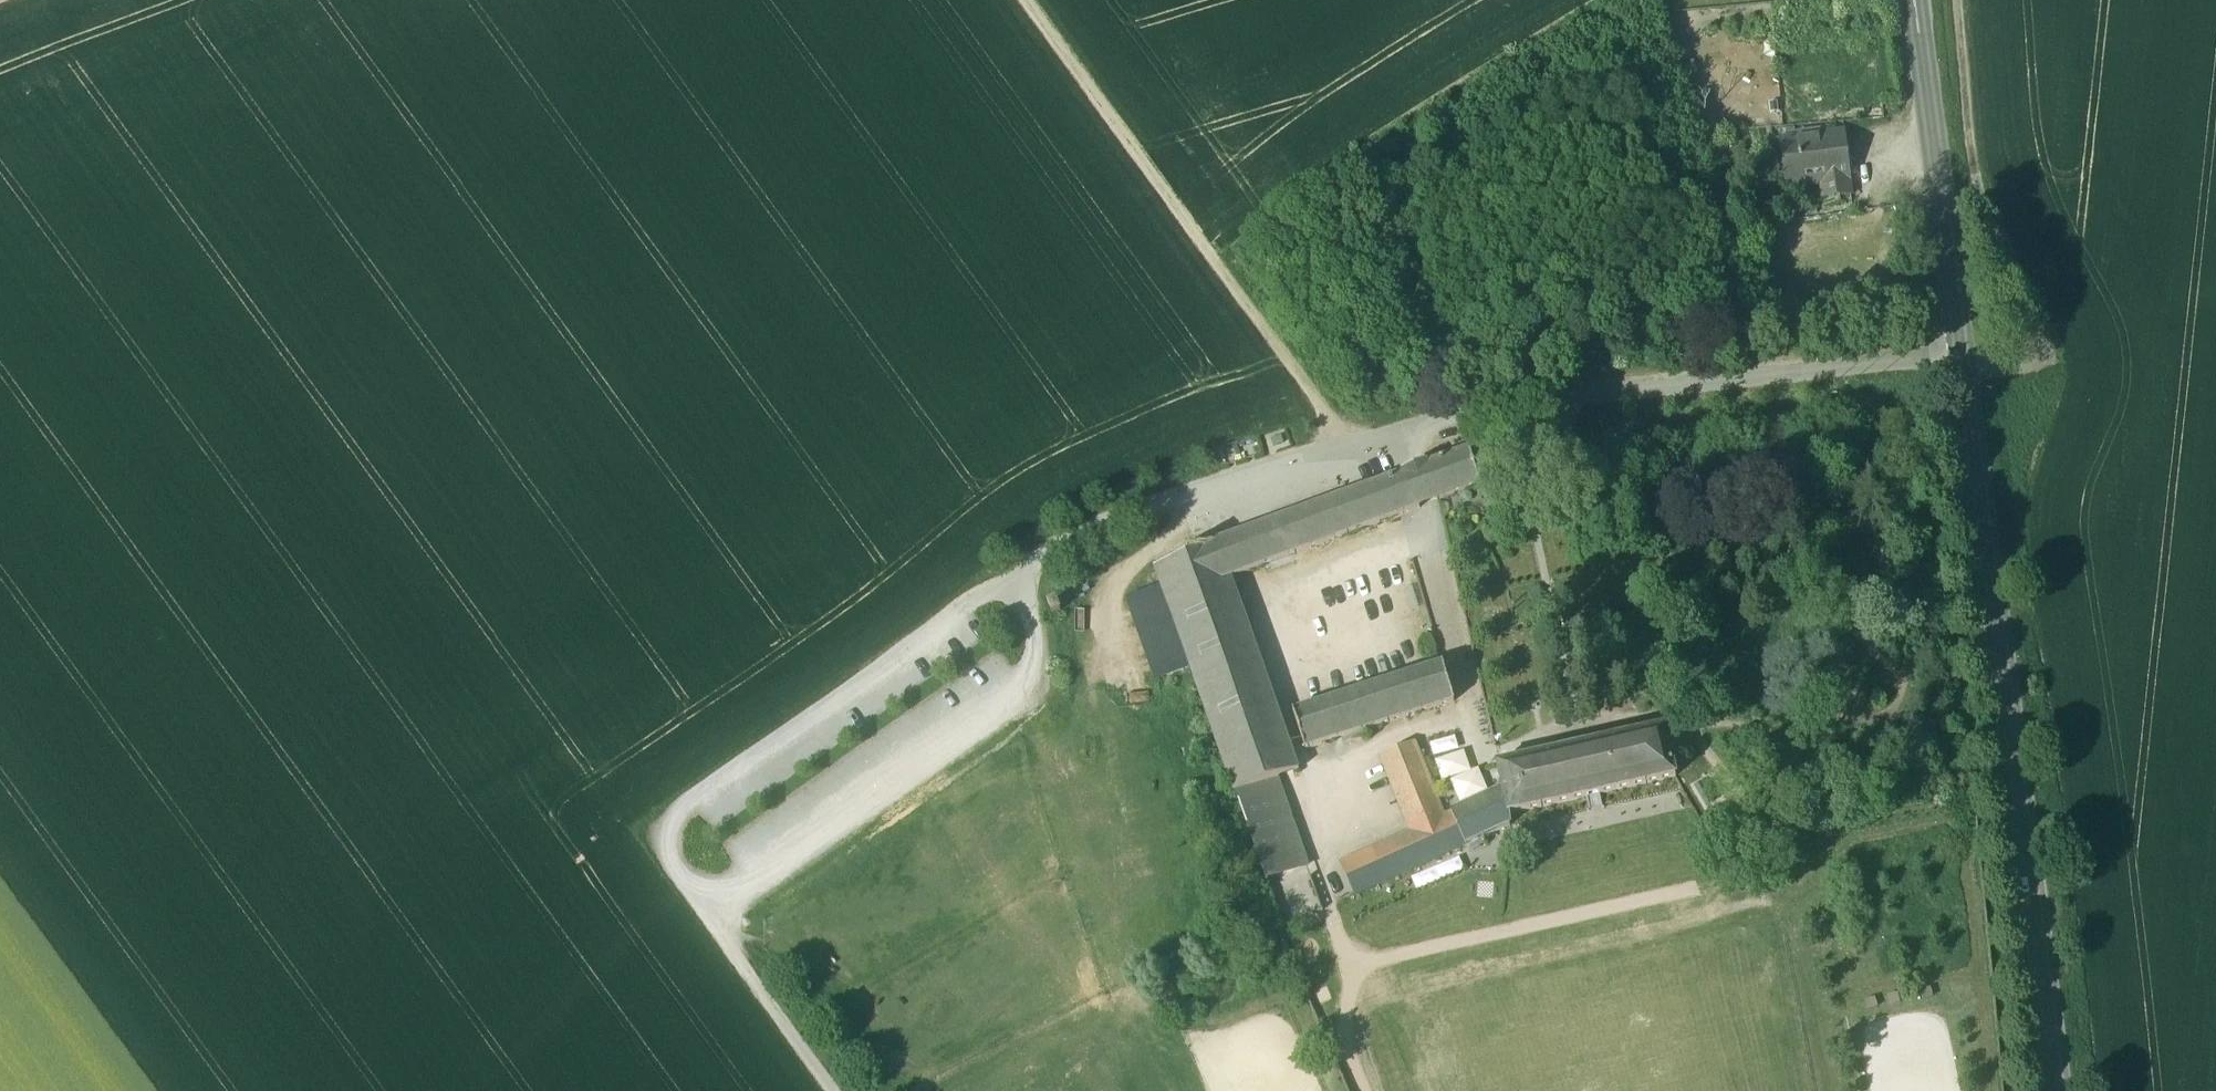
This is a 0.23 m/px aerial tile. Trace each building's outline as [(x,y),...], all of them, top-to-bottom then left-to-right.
[(1845,134),(1781,142),(1787,189),(1821,185),(1823,201),(1852,197),(1850,181),(1851,181),(1845,134)] [(1471,451),(1425,468),(1438,503),(1481,487),(1471,451)] [(1408,474),(1421,509),(1429,506),(1438,503),(1425,468),(1416,471),(1408,474)] [(1421,509),(1408,474),(1154,566),(1237,793),(1277,779),(1298,771),(1228,579),(1421,509)] [(1058,603),(1049,607),(1053,617),(1061,614),(1058,603)] [(1444,665),(1294,714),(1306,751),(1455,703),(1444,665)] [(1666,728),(1498,767),(1504,790),(1511,816),(1593,797),(1677,778),(1666,728)] [(1445,816),(1416,744),(1385,757),(1415,830),(1445,816)] [(1440,780),(1470,771),(1463,750),(1433,760),(1440,780)] [(1277,779),(1237,793),(1282,927),(1287,925),(1323,912),(1277,779)] [(1504,790),(1452,813),(1467,846),(1511,826),(1511,816),(1504,790)] [(1445,816),(1415,830),(1338,864),(1353,898),(1467,846),(1452,813),(1445,816)]
